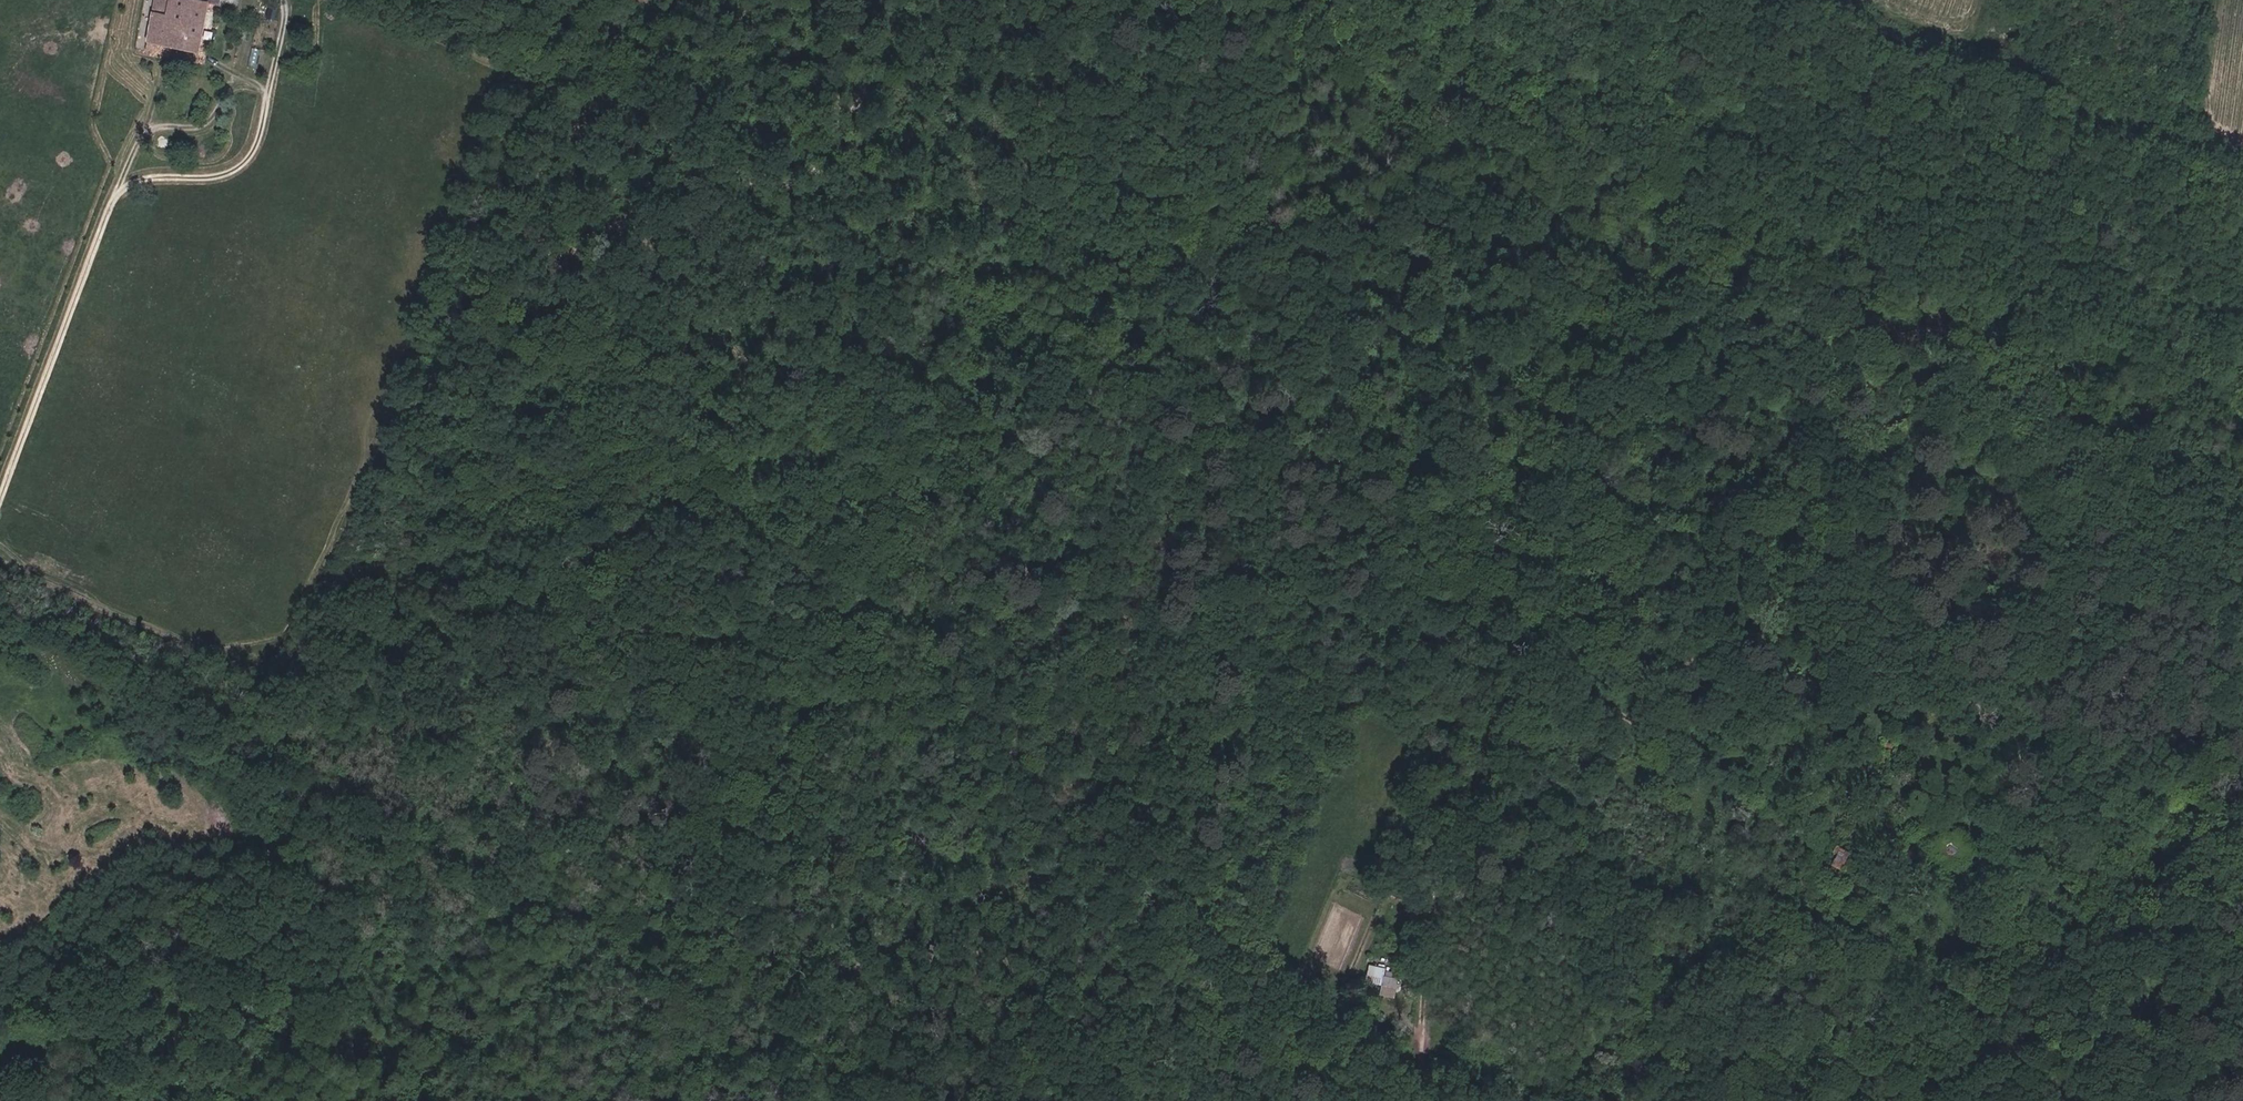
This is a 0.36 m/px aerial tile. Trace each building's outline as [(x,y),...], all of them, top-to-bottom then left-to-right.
[(205,3),(187,0),(153,0),(142,53),(151,54),(153,49),(195,57),(205,3)] [(1827,862),(1837,867),(1848,848),(1838,843),(1827,862)] [(1387,968),(1372,965),(1369,983),(1385,986),(1383,996),(1396,998),(1400,977),(1386,975),(1387,968)]
